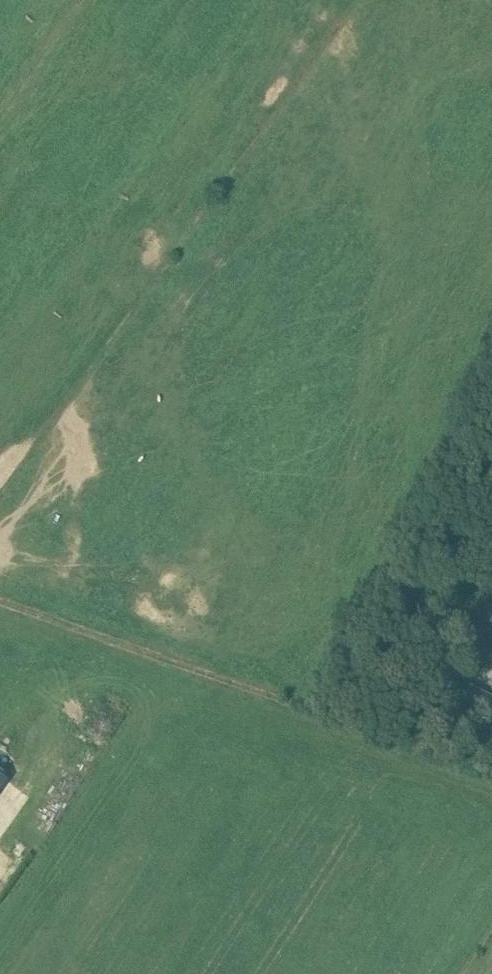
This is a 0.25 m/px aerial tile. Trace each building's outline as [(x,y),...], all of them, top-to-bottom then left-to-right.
[(486,633),(477,647),(491,656),(491,636),(486,633)]
